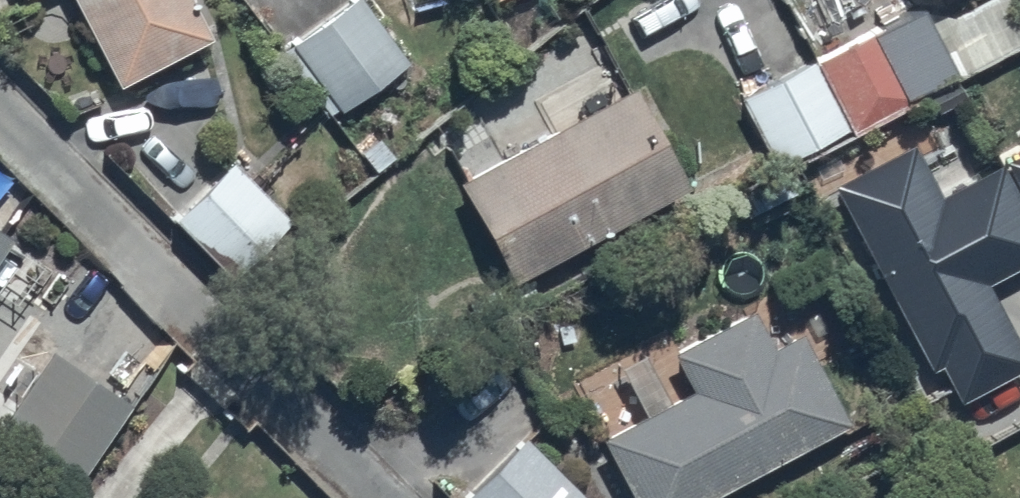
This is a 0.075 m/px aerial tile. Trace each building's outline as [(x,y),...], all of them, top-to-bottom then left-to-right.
[(112,68),(204,22),(193,0),(78,0),(112,68)] [(874,15),(812,47),(848,117),(910,85),(874,15)] [(806,47),(735,85),(773,155),(844,116),(806,47)] [(681,169),(626,69),(452,164),(507,264),(681,169)] [(229,147),(170,201),(225,262),(284,208),(229,147)] [(597,418),(635,497),(657,497),(841,410),(796,316),(765,330),(749,296),(668,335),(687,374),(597,418)] [(46,336),(0,406),(0,412),(78,463),(126,389),(46,336)] [(456,484),(470,497),(585,497),(589,494),(519,422),(456,484)]
